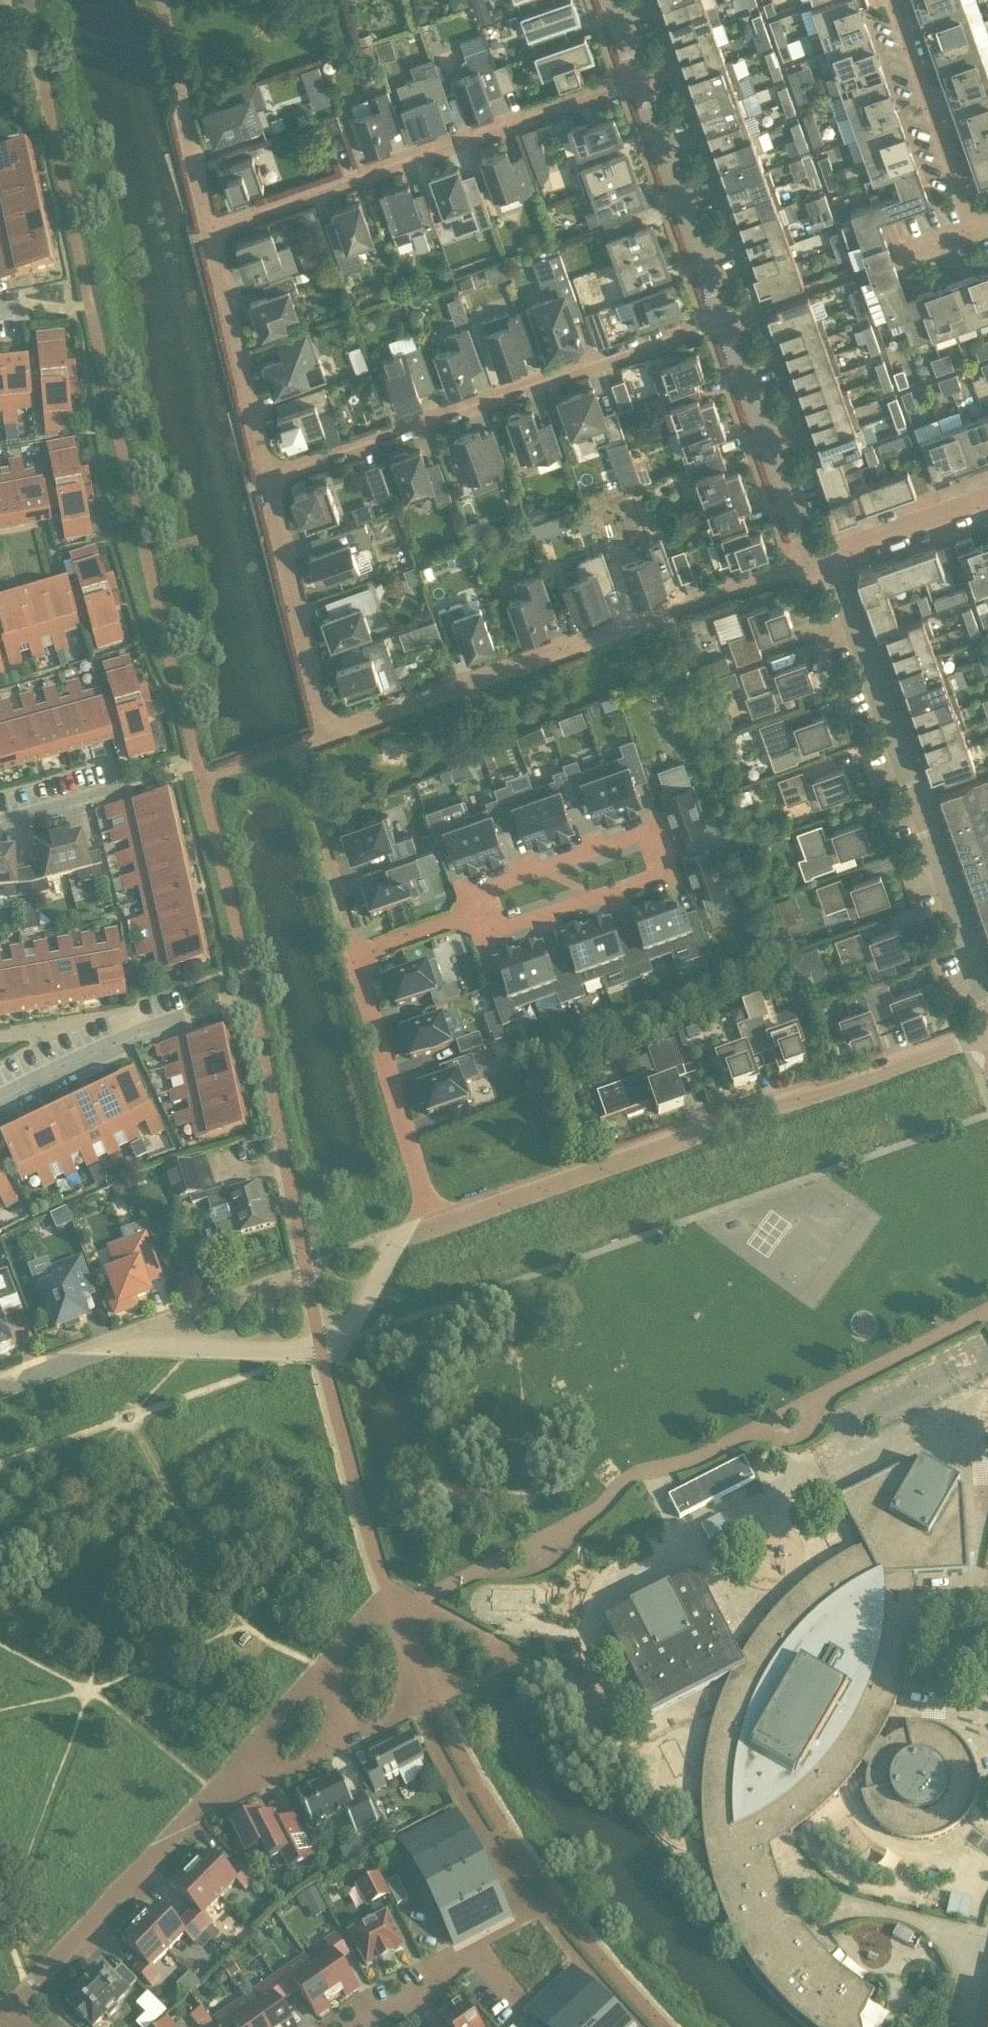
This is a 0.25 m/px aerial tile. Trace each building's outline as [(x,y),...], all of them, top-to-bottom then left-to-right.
[(478,23),(490,19),(484,0),(470,0),(478,23)] [(521,12),(555,0),(517,0),(521,12)] [(521,12),(535,52),(584,34),(585,37),(584,33),(568,39),(562,21),(578,15),(572,0),(555,0),(521,12)] [(716,2),(716,0),(666,0),(662,1),(668,19),(714,3),(716,2)] [(775,10),(771,0),(763,3),(766,13),(775,10)] [(811,7),(819,29),(857,16),(854,8),(868,3),(867,0),(830,0),(811,7)] [(964,3),(963,0),(920,0),(921,1),(916,3),(921,17),(964,3)] [(714,3),(668,19),(675,38),(712,25),(720,21),(714,3)] [(933,37),(971,24),(964,3),(921,17),(926,31),(931,29),(933,37)] [(411,10),(415,21),(427,18),(423,6),(411,10)] [(747,24),(750,31),(756,29),(765,26),(760,13),(751,16),(753,22),(747,24)] [(857,16),(819,29),(827,51),(869,36),(864,20),(859,22),(857,16)] [(718,43),(727,40),(720,21),(712,25),(675,38),(681,56),(718,43)] [(936,60),(979,46),(971,24),(933,37),(936,44),(931,46),(936,60)] [(781,25),(772,28),(777,44),(787,41),(781,25)] [(769,39),(765,26),(756,29),(750,31),(754,42),(760,40),(761,42),(769,39)] [(359,36),(361,43),(372,39),(370,32),(359,36)] [(576,60),(592,55),(585,37),(584,34),(535,52),(543,72),(555,68),(559,81),(580,73),(576,60)] [(874,48),(869,36),(827,51),(828,54),(823,56),(818,61),(818,66),(821,70),(828,71),(834,69),(835,72),(872,59),(869,50),(874,48)] [(375,43),(380,59),(394,55),(389,39),(375,43)] [(783,59),(792,56),(787,41),(777,44),(783,59)] [(359,64),(376,59),(371,42),(354,47),(359,64)] [(718,43),(681,56),(688,74),(724,61),(718,43)] [(491,105),(476,63),(490,58),(486,45),(464,52),(466,59),(464,60),(458,71),(459,74),(452,76),(466,114),(472,111),(476,114),(483,111),(484,107),(491,105)] [(946,72),(949,80),(987,67),(979,46),(936,60),(941,74),(946,72)] [(773,49),(764,52),(769,65),(777,62),(773,49)] [(724,61),(688,74),(694,92),(738,76),(731,58),(724,61)] [(872,59),(835,72),(842,94),(885,79),(879,63),(875,65),(872,59)] [(514,86),(506,62),(494,66),(502,90),(514,86)] [(782,75),(777,62),(769,65),(774,78),(782,75)] [(987,91),(987,71),(987,67),(949,80),(951,87),(947,89),(952,103),(987,91)] [(797,68),(787,71),(793,87),(802,84),(797,68)] [(443,122),(435,97),(446,93),(437,69),(396,83),(413,132),(443,122)] [(738,76),(694,92),(701,110),(737,97),(744,94),(738,76)] [(885,79),(842,94),(850,115),(888,102),(885,93),(889,91),(885,79)] [(261,126),(255,109),(265,105),(257,81),(229,91),(233,102),(206,112),(215,139),(250,127),(251,130),(261,126)] [(798,102),(807,99),(802,84),(793,87),(798,102)] [(786,85),(777,88),(782,102),(790,99),(786,85)] [(310,96),(314,108),(331,102),(327,90),(310,96)] [(349,117),(360,150),(367,148),(367,149),(391,140),(384,120),(397,116),(387,90),(374,95),(378,106),(355,115),(349,117)] [(987,115),(987,91),(952,103),(956,117),(961,115),(964,123),(987,115)] [(350,110),(373,103),(371,94),(347,101),(350,110)] [(737,97),(701,110),(707,128),(744,115),(749,113),(743,97),(738,99),(737,97)] [(786,115),(795,112),(790,99),(782,102),(786,115)] [(888,102),(850,115),(857,137),(900,122),(894,106),(890,108),(888,102)] [(812,111),(802,115),(808,130),(817,127),(812,111)] [(336,113),(323,118),(328,133),(342,128),(336,113)] [(573,135),(579,152),(606,143),(606,142),(621,137),(613,115),(586,124),(585,121),(561,129),(564,138),(573,135)] [(744,115),(707,128),(713,146),(750,133),(744,115)] [(967,146),(987,140),(987,115),(964,123),(966,130),(962,132),(967,146)] [(789,124),(794,138),(803,135),(798,121),(789,124)] [(900,122),(857,137),(865,158),(903,145),(900,136),(904,134),(900,122)] [(547,163),(534,126),(521,131),(534,168),(547,163)] [(813,145),(822,141),(817,127),(808,130),(813,145)] [(750,133),(713,146),(720,164),(756,151),(763,149),(757,131),(750,133)] [(808,148),(803,135),(794,138),(799,151),(808,148)] [(979,181),(987,178),(987,140),(967,146),(979,179),(979,181)] [(591,188),(592,189),(634,174),(625,149),(610,154),(606,143),(579,152),(584,167),(576,170),(584,190),(591,188)] [(892,173),(893,173),(915,165),(910,149),(905,151),(903,145),(865,158),(873,180),(892,173)] [(32,173),(27,149),(0,155),(0,180),(32,173)] [(498,203),(521,195),(520,192),(532,188),(523,161),(512,165),(506,149),(481,157),(498,203)] [(756,151),(720,164),(726,182),(763,169),(756,151)] [(809,153),(801,156),(807,174),(816,171),(809,153)] [(827,154),(818,158),(823,173),(832,170),(827,154)] [(258,165),(256,166),(252,156),(219,167),(230,198),(263,186),(259,176),(262,176),(258,165)] [(927,200),(915,165),(893,173),(901,193),(880,200),(883,210),(892,207),(894,212),(927,200)] [(458,166),(431,175),(445,217),(461,211),(462,216),(473,212),(478,227),(492,222),(480,189),(468,193),(458,166)] [(763,169),(726,182),(733,200),(769,188),(774,186),(768,170),(763,171),(763,169)] [(828,187),(837,184),(832,170),(823,173),(828,187)] [(812,187),(821,184),(816,171),(807,174),(812,187)] [(37,197),(32,173),(0,180),(0,205),(37,197)] [(591,188),(584,190),(582,191),(589,210),(584,211),(589,225),(603,220),(604,225),(632,215),(627,202),(642,197),(634,174),(592,189),(591,188)] [(427,237),(438,233),(429,208),(418,212),(408,183),(383,192),(389,207),(383,209),(395,243),(413,237),(417,248),(429,244),(427,237)] [(769,188),(733,200),(739,218),(776,206),(781,204),(775,188),(770,190),(769,188)] [(810,212),(819,208),(820,210),(829,207),(824,193),(806,200),(810,212)] [(42,220),(37,197),(0,205),(0,229),(42,220)] [(852,218),(840,222),(855,263),(867,259),(869,266),(871,272),(860,276),(874,318),(886,313),(893,332),(905,327),(910,344),(931,336),(918,299),(907,303),(901,285),(896,286),(894,280),(898,278),(891,258),(884,238),(879,239),(877,232),(881,231),(875,213),(883,210),(880,200),(870,204),(850,211),(852,218)] [(360,256),(356,245),(372,239),(359,201),(333,210),(341,231),(329,235),(339,264),(360,256)] [(776,206),(739,218),(745,237),(782,224),(776,206)] [(825,224),(834,221),(829,207),(820,210),(825,224)] [(632,215),(604,225),(617,261),(660,246),(651,222),(636,227),(632,215)] [(47,244),(42,220),(0,229),(0,257),(1,257),(0,254),(47,244)] [(782,224),(745,237),(752,255),(789,242),(793,240),(788,224),(783,226),(782,224)] [(837,230),(828,233),(833,247),(842,244),(837,230)] [(296,267),(288,245),(277,249),(270,232),(237,244),(242,256),(239,257),(245,272),(258,267),(259,269),(262,268),(266,278),(296,267)] [(795,260),(789,242),(752,255),(758,272),(752,274),(753,275),(795,260)] [(52,268),(47,244),(0,254),(1,257),(4,269),(0,270),(0,281),(7,280),(6,278),(52,268)] [(838,260),(847,257),(842,244),(833,247),(838,260)] [(660,246),(617,261),(630,297),(657,288),(657,287),(653,275),(668,269),(660,246)] [(325,262),(320,248),(300,255),(305,269),(325,262)] [(575,330),(565,301),(575,298),(559,251),(532,261),(541,285),(549,282),(554,296),(531,304),(549,354),(555,351),(560,352),(567,350),(574,345),(580,342),(577,334),(578,334),(577,330),(575,330)] [(772,294),(803,283),(795,260),(753,275),(759,292),(770,288),(772,294)] [(305,270),(295,273),(297,280),(308,277),(305,270)] [(262,335),(286,326),(283,317),(296,313),(290,293),(297,291),(291,273),(269,281),(273,294),(250,302),(262,335)] [(458,278),(462,291),(475,287),(471,274),(458,278)] [(974,321),(987,316),(987,291),(983,276),(976,278),(974,274),(959,279),(974,321)] [(940,291),(953,329),(974,321),(959,279),(946,283),(948,288),(940,291)] [(657,287),(657,288),(630,297),(636,313),(627,316),(630,325),(654,317),(653,313),(680,304),(672,282),(657,287)] [(858,288),(849,291),(854,305),(862,302),(858,288)] [(918,299),(931,336),(953,329),(940,291),(933,293),(931,289),(917,294),(918,299)] [(773,333),(779,332),(816,318),(807,294),(776,305),(778,311),(767,315),(773,333)] [(858,318),(867,315),(862,302),(854,305),(858,318)] [(451,309),(454,319),(466,315),(463,305),(451,309)] [(599,308),(585,313),(594,337),(607,332),(599,308)] [(521,311),(508,315),(506,311),(481,320),(487,336),(485,340),(489,350),(492,352),(500,374),(511,370),(513,366),(526,362),(522,350),(534,346),(521,311)] [(816,318),(779,332),(785,350),(827,335),(821,318),(816,320),(816,318)] [(857,343),(866,340),(866,341),(875,338),(870,324),(853,330),(857,343)] [(463,388),(462,384),(472,380),(463,354),(474,350),(467,327),(446,335),(450,346),(435,351),(436,354),(432,355),(436,366),(440,364),(448,389),(451,388),(452,392),(463,388)] [(274,392),(306,380),(307,383),(306,383),(307,385),(326,378),(325,377),(318,358),(314,359),(305,334),(278,344),(283,356),(264,363),(274,392)] [(40,373),(29,374),(30,387),(67,383),(63,335),(37,338),(40,373)] [(827,335),(785,350),(792,368),(829,354),(828,353),(833,352),(827,335)] [(871,354),(880,351),(875,338),(866,341),(871,354)] [(973,343),(978,358),(986,355),(981,341),(973,343)] [(420,344),(381,358),(388,374),(377,378),(382,394),(393,390),(399,407),(421,399),(416,388),(433,381),(420,344)] [(659,396),(662,395),(696,383),(696,382),(695,382),(692,373),(703,369),(697,352),(673,361),(672,357),(660,362),(661,365),(649,369),(650,370),(653,369),(659,385),(662,394),(658,395),(659,396)] [(953,366),(948,352),(938,355),(944,370),(953,366)] [(829,354),(792,368),(798,386),(835,373),(840,371),(834,354),(829,356),(829,354)] [(929,359),(935,373),(944,370),(938,355),(929,359)] [(352,361),(356,371),(368,367),(364,357),(352,361)] [(883,360),(874,364),(879,377),(888,374),(883,360)] [(7,413),(4,413),(6,429),(16,428),(15,412),(32,410),(31,399),(30,387),(29,374),(28,374),(27,363),(3,365),(7,413)] [(908,382),(902,368),(893,371),(898,386),(908,382)] [(960,388),(955,372),(946,375),(951,391),(960,388)] [(805,404),(841,391),(835,373),(798,386),(805,404)] [(884,390),(892,387),(888,374),(879,377),(884,390)] [(937,378),(942,394),(951,391),(946,375),(937,378)] [(633,405),(623,378),(611,383),(620,409),(623,408),(631,405),(633,405)] [(67,383),(30,387),(31,399),(43,398),(46,433),(72,431),(67,383)] [(698,396),(701,395),(696,383),(662,395),(666,407),(671,405),(679,429),(719,415),(714,400),(709,398),(700,402),(698,396)] [(326,436),(338,432),(322,385),(294,395),(298,406),(277,414),(282,428),(279,429),(282,438),(285,437),(287,442),(323,430),(326,436)] [(591,434),(595,444),(623,434),(615,408),(602,413),(593,387),(560,399),(571,432),(573,431),(576,439),(591,434)] [(906,407),(915,404),(909,388),(900,391),(906,407)] [(841,391),(805,404),(811,422),(848,409),(853,407),(847,390),(842,392),(841,391)] [(896,396),(887,400),(892,413),(901,410),(896,396)] [(385,408),(381,397),(372,401),(376,412),(385,408)] [(636,418),(631,405),(623,408),(627,421),(636,418)] [(533,451),(536,460),(560,452),(552,429),(540,433),(531,409),(520,413),(517,410),(510,413),(509,417),(507,417),(520,455),(533,451)] [(848,409),(811,422),(817,440),(854,427),(859,425),(853,409),(848,410),(848,409)] [(897,426),(905,423),(901,410),(892,413),(897,426)] [(721,433),(723,429),(719,415),(679,429),(687,451),(682,453),(687,467),(722,454),(717,441),(714,442),(712,437),(721,433)] [(984,415),(963,423),(976,460),(987,456),(987,426),(984,415)] [(976,460),(963,423),(941,430),(953,464),(961,461),(962,465),(976,460)] [(815,459),(816,461),(837,453),(838,453),(849,449),(866,443),(860,427),(855,429),(854,427),(817,440),(823,456),(815,459)] [(491,468),(494,475),(506,470),(491,428),(480,432),(478,428),(453,437),(458,451),(451,454),(458,475),(466,472),(467,477),(491,468)] [(946,466),(953,464),(941,430),(919,438),(929,465),(927,466),(934,486),(951,480),(946,466)] [(911,441),(908,432),(890,439),(893,447),(911,441)] [(880,452),(893,447),(890,439),(877,443),(880,452)] [(628,447),(625,440),(608,446),(614,463),(631,457),(628,447)] [(54,482),(43,485),(45,497),(82,490),(73,443),(47,448),(54,482)] [(863,448),(869,464),(878,461),(872,445),(863,448)] [(393,458),(406,496),(431,487),(437,502),(451,498),(438,460),(425,464),(419,448),(393,458)] [(837,453),(816,461),(829,499),(851,491),(844,473),(845,473),(843,468),(846,467),(849,464),(851,461),(851,457),(850,453),(849,449),(838,453),(837,453)] [(723,468),(726,467),(722,454),(687,467),(692,479),(696,477),(704,501),(744,487),(739,472),(734,470),(725,473),(723,468)] [(47,509),(45,497),(43,485),(42,485),(40,473),(23,477),(20,461),(9,463),(12,479),(16,478),(25,525),(49,521),(47,509)] [(379,463),(365,468),(376,501),(391,496),(379,463)] [(907,467),(906,469),(888,476),(888,477),(869,483),(877,504),(915,491),(908,470),(907,467)] [(888,476),(850,489),(845,473),(851,491),(829,499),(836,518),(877,504),(869,483),(888,477),(888,476)] [(2,530),(25,525),(16,478),(12,479),(0,481),(0,522),(2,530)] [(294,493),(306,526),(338,514),(327,481),(294,493)] [(746,505),(749,500),(744,487),(704,501),(712,524),(708,525),(712,537),(709,538),(709,539),(720,535),(746,526),(747,526),(742,513),(739,514),(737,508),(746,505)] [(82,490),(45,497),(47,509),(59,507),(66,542),(91,537),(82,490)] [(366,501),(350,506),(354,519),(370,515),(366,501)] [(571,506),(576,518),(588,514),(584,502),(571,506)] [(537,504),(526,508),(529,519),(541,515),(537,504)] [(543,517),(529,521),(534,537),(548,532),(543,517)] [(364,523),(353,527),(360,547),(372,543),(364,523)] [(482,536),(478,526),(468,530),(471,540),(482,536)] [(749,535),(746,526),(720,535),(723,543),(716,546),(721,563),(718,564),(718,565),(730,561),(731,564),(743,560),(742,557),(766,548),(760,531),(749,535)] [(351,550),(360,547),(353,527),(330,535),(334,546),(310,554),(316,570),(312,574),(316,584),(320,586),(330,582),(331,577),(357,567),(351,550)] [(987,589),(987,562),(983,547),(976,549),(971,535),(953,541),(961,561),(963,561),(975,594),(987,589)] [(665,586),(658,565),(669,561),(660,537),(638,545),(641,555),(621,562),(634,598),(639,596),(640,597),(651,593),(651,592),(665,586)] [(413,548),(416,558),(426,555),(423,545),(413,548)] [(935,547),(897,561),(904,583),(943,569),(935,547)] [(684,548),(671,553),(681,581),(694,576),(684,548)] [(607,607),(600,586),(613,582),(602,550),(580,558),(577,562),(576,567),(580,579),(565,584),(575,613),(590,608),(592,612),(607,607)] [(69,595),(73,609),(108,597),(95,551),(70,558),(80,592),(69,595)] [(864,597),(886,589),(904,583),(897,561),(856,575),(864,597)] [(402,568),(408,583),(419,579),(413,564),(402,568)] [(534,637),(535,633),(546,629),(536,599),(547,595),(539,573),(515,582),(520,595),(508,599),(511,606),(508,609),(510,617),(515,618),(521,637),(523,637),(526,640),(534,637)] [(69,595),(65,584),(42,591),(56,638),(52,639),(56,655),(67,652),(63,636),(79,631),(76,620),(73,609),(69,595)] [(323,633),(326,640),(331,641),(332,644),(370,631),(362,610),(376,606),(369,587),(333,599),(337,613),(322,618),(326,630),(323,633)] [(967,597),(963,587),(946,594),(949,604),(967,597)] [(899,626),(886,589),(864,597),(877,635),(885,632),(899,627),(899,626),(922,618),(922,617),(899,626)] [(56,638),(42,591),(19,598),(33,645),(29,646),(33,662),(44,658),(40,643),(52,639),(56,638)] [(926,594),(916,597),(922,613),(931,610),(926,594)] [(936,609),(949,604),(946,594),(932,599),(936,609)] [(108,597),(73,609),(76,620),(87,617),(97,651),(122,643),(108,597)] [(0,604),(0,623),(2,628),(5,640),(8,651),(5,652),(10,668),(21,665),(17,650),(29,646),(33,645),(19,598),(0,604)] [(479,658),(481,652),(481,651),(493,647),(479,607),(464,612),(460,601),(437,609),(446,633),(457,629),(467,657),(472,660),(479,658)] [(744,632),(728,638),(736,662),(761,654),(756,639),(792,627),(783,603),(768,609),(766,604),(738,614),(744,632)] [(970,606),(961,609),(966,623),(975,620),(970,606)] [(983,625),(987,623),(987,612),(979,615),(983,625)] [(885,632),(892,650),(929,637),(934,635),(928,619),(923,621),(922,618),(899,626),(899,627),(885,632)] [(439,635),(433,619),(427,621),(432,637),(439,635)] [(971,636),(980,633),(975,620),(966,623),(971,636)] [(384,636),(361,644),(366,657),(336,667),(341,682),(340,682),(338,686),(343,699),(346,701),(359,696),(360,691),(382,683),(377,670),(384,667),(383,663),(392,660),(384,636)] [(929,637),(892,650),(898,668),(935,655),(929,637)] [(983,642),(975,645),(979,659),(987,656),(983,642)] [(698,663),(704,678),(729,669),(724,654),(698,663)] [(935,655),(898,668),(905,686),(941,673),(946,671),(941,655),(936,657),(935,655)] [(987,670),(987,657),(987,656),(979,659),(983,672),(987,670)] [(113,701),(102,705),(105,717),(141,707),(128,660),(104,667),(113,701)] [(777,705),(775,699),(796,691),(795,687),(811,681),(803,660),(768,673),(764,662),(739,670),(748,695),(746,696),(752,714),(777,705)] [(734,669),(703,680),(708,694),(739,683),(734,669)] [(941,673),(905,686),(911,704),(948,691),(953,689),(947,673),(942,675),(941,673)] [(111,740),(108,729),(105,717),(102,705),(98,694),(82,699),(78,683),(67,686),(72,701),(75,701),(87,747),(111,740)] [(52,707),(64,753),(87,747),(75,701),(72,701),(59,705),(55,689),(44,692),(49,708),(52,707)] [(948,691),(911,704),(917,722),(954,709),(948,691)] [(28,714),(41,759),(64,753),(52,707),(49,708),(36,711),(32,696),(21,699),(25,714),(28,714)] [(18,766),(41,759),(28,714),(25,714),(13,718),(8,702),(0,705),(0,712),(2,721),(5,720),(18,766)] [(141,707),(105,717),(108,729),(120,726),(129,760),(154,753),(141,707)] [(954,709),(917,722),(924,740),(961,727),(966,725),(960,709),(955,711),(954,709)] [(579,710),(556,714),(559,728),(582,724),(579,710)] [(787,726),(783,716),(758,724),(767,750),(789,742),(793,752),(815,745),(814,741),(830,735),(823,714),(787,726)] [(2,721),(0,721),(0,771),(18,766),(5,720),(2,721)] [(537,725),(513,735),(518,746),(541,736),(537,725)] [(924,760),(967,745),(961,727),(924,740),(930,757),(924,759),(924,760)] [(726,751),(737,746),(731,730),(722,734),(720,735),(726,751)] [(631,774),(644,769),(633,738),(620,742),(623,752),(601,760),(618,807),(622,805),(623,808),(636,803),(635,801),(640,799),(631,774)] [(975,768),(967,745),(924,760),(930,777),(942,773),(944,779),(975,768)] [(483,750),(486,760),(494,758),(490,747),(483,750)] [(618,807),(601,760),(579,768),(575,758),(563,762),(565,767),(574,794),(586,790),(595,815),(601,813),(601,815),(614,811),(613,809),(618,807)] [(707,833),(720,829),(714,814),(703,817),(691,783),(689,784),(681,762),(659,770),(667,792),(661,794),(675,832),(703,821),(707,833)] [(440,770),(444,781),(453,777),(448,766),(440,770)] [(555,777),(533,785),(549,831),(554,830),(555,832),(567,828),(566,825),(572,823),(563,798),(574,794),(565,767),(553,771),(555,777)] [(806,780),(802,769),(777,777),(786,803),(808,795),(812,806),(834,798),(833,794),(849,788),(841,767),(806,780)] [(947,816),(987,801),(987,777),(958,788),(958,787),(939,794),(947,816)] [(549,831),(533,785),(510,792),(507,782),(494,786),(498,795),(506,818),(518,814),(527,839),(532,837),(533,840),(545,835),(544,833),(549,831)] [(739,791),(737,792),(741,803),(751,800),(748,788),(739,791)] [(488,806),(466,813),(481,856),(485,854),(486,856),(499,852),(498,850),(503,848),(494,822),(506,818),(498,795),(486,800),(488,806)] [(124,817),(127,830),(128,833),(175,823),(169,798),(123,809),(123,806),(106,810),(109,821),(124,817)] [(947,816),(954,836),(987,824),(987,821),(982,804),(987,802),(987,801),(947,816)] [(481,856),(466,813),(443,821),(438,806),(425,811),(436,842),(449,838),(458,864),(463,862),(464,864),(477,860),(476,857),(481,856)] [(342,829),(346,840),(342,841),(347,854),(350,853),(351,856),(386,844),(390,856),(415,847),(411,833),(395,839),(386,813),(342,829)] [(834,865),(832,859),(853,852),(852,848),(868,842),(860,821),(824,833),(820,822),(796,831),(805,856),(799,858),(805,875),(834,865)] [(133,857),(180,846),(175,823),(128,833),(127,830),(111,833),(114,844),(130,841),(132,853),(133,857)] [(954,836),(961,856),(987,847),(987,824),(954,836)] [(720,829),(707,833),(711,844),(683,854),(696,892),(702,890),(710,913),(732,905),(724,882),(726,881),(714,848),(725,844),(720,829)] [(437,845),(432,830),(420,834),(425,849),(437,845)] [(72,838),(71,834),(58,838),(68,876),(77,874),(86,883),(104,878),(98,855),(87,858),(81,836),(72,838)] [(36,848),(42,870),(29,872),(33,896),(52,891),(50,881),(68,876),(58,838),(44,841),(45,846),(36,848)] [(757,847),(761,857),(770,854),(766,844),(757,847)] [(138,880),(185,870),(180,846),(133,857),(132,853),(117,857),(119,868),(135,864),(138,877),(138,880)] [(961,856),(968,877),(987,870),(987,847),(961,856)] [(4,848),(0,848),(0,888),(3,888),(3,889),(10,898),(33,896),(29,872),(16,874),(14,852),(5,852),(4,848)] [(433,849),(415,855),(421,871),(421,872),(439,866),(433,849)] [(419,901),(409,875),(421,871),(415,855),(385,866),(390,881),(361,892),(362,894),(358,896),(363,908),(366,907),(370,918),(419,901)] [(144,904),(191,894),(185,870),(138,880),(138,877),(122,880),(124,891),(140,888),(144,904)] [(968,877),(975,897),(987,893),(987,870),(968,877)] [(843,887),(839,876),(815,884),(824,910),(846,903),(850,913),(872,905),(871,901),(887,896),(879,874),(843,887)] [(975,897),(982,918),(987,916),(987,893),(975,897)] [(149,927),(196,917),(191,894),(144,904),(147,920),(131,923),(134,934),(150,931),(149,927)] [(794,918),(786,895),(774,899),(782,922),(794,918)] [(653,910),(670,957),(691,949),(692,950),(706,945),(698,923),(685,927),(676,902),(671,904),(670,902),(657,906),(658,908),(653,910)] [(124,908),(126,918),(133,916),(131,907),(124,908)] [(670,957),(653,910),(649,912),(648,909),(635,914),(636,916),(631,918),(640,943),(628,947),(638,974),(640,979),(651,975),(648,964),(670,957)] [(154,950),(201,940),(196,917),(149,927),(150,931),(152,943),(137,947),(139,958),(155,954),(154,950)] [(590,932),(586,934),(602,981),(624,973),(627,979),(638,974),(628,947),(617,951),(608,926),(603,928),(602,926),(590,930),(590,932)] [(863,943),(862,940),(858,929),(834,938),(843,964),(865,956),(871,975),(894,967),(890,955),(906,949),(898,928),(870,938),(871,940),(863,943)] [(108,949),(95,951),(92,951),(100,999),(125,994),(116,948),(119,948),(116,931),(105,933),(108,949)] [(572,967),(561,971),(572,1003),(584,999),(580,988),(602,981),(586,934),(581,936),(580,933),(568,938),(568,940),(563,942),(572,967)] [(68,956),(77,1003),(100,999),(92,951),(95,951),(93,935),(81,937),(84,953),(72,955),(68,956)] [(45,960),(53,1007),(77,1003),(68,956),(72,955),(69,939),(58,941),(61,957),(48,959),(45,960)] [(160,974),(206,964),(201,940),(154,950),(155,954),(157,967),(142,970),(144,981),(161,977),(160,974)] [(21,964),(29,1011),(53,1007),(45,960),(48,959),(45,943),(34,945),(37,961),(24,963),(21,964)] [(6,1015),(29,1011),(21,964),(24,963),(22,947),(11,949),(13,965),(1,968),(0,968),(0,983),(6,1015)] [(792,956),(791,953),(790,953),(797,971),(823,962),(822,962),(819,963),(814,948),(792,956)] [(572,1003),(561,971),(549,975),(540,950),(535,952),(534,950),(522,954),(522,956),(518,958),(534,1005),(557,997),(560,1007),(572,1003)] [(534,1005),(518,958),(513,960),(512,957),(500,962),(500,964),(495,966),(504,991),(491,996),(502,1028),(517,1022),(513,1012),(534,1005)] [(392,996),(396,1008),(430,996),(434,1008),(460,999),(455,985),(444,989),(435,963),(386,981),(387,984),(384,985),(388,998),(392,996)] [(885,975),(872,980),(882,1007),(894,1004),(902,1029),(926,1021),(920,1005),(925,1003),(919,986),(892,995),(885,975)] [(882,1007),(872,980),(845,989),(852,1010),(841,1013),(847,1031),(851,1029),(856,1045),(880,1037),(871,1011),(882,1007)] [(731,1015),(735,1026),(747,1021),(743,1010),(731,1015)] [(401,1033),(405,1044),(402,1045),(406,1058),(410,1057),(411,1060),(450,1046),(441,1019),(401,1033)] [(761,1019),(749,1024),(759,1052),(770,1048),(779,1073),(802,1064),(797,1049),(802,1047),(796,1030),(769,1040),(761,1019)] [(748,1056),(759,1052),(749,1024),(736,1028),(744,1049),(717,1058),(723,1075),(728,1073),(733,1089),(756,1081),(748,1056)] [(696,1035),(694,1028),(687,1030),(689,1037),(696,1035)] [(506,1039),(503,1029),(492,1033),(495,1043),(506,1039)] [(179,1054),(181,1066),(182,1070),(229,1060),(224,1035),(178,1045),(177,1042),(161,1046),(163,1057),(179,1054)] [(460,1057),(483,1048),(478,1035),(455,1043),(460,1057)] [(817,1035),(804,1040),(807,1050),(821,1045),(817,1035)] [(652,1064),(655,1075),(637,1081),(636,1076),(596,1089),(602,1107),(606,1118),(626,1111),(628,1117),(643,1112),(642,1108),(654,1104),(658,1115),(683,1107),(671,1073),(682,1069),(674,1043),(647,1051),(652,1064)] [(443,1080),(418,1089),(419,1092),(416,1093),(420,1106),(424,1105),(427,1116),(450,1108),(451,1111),(465,1106),(464,1103),(471,1100),(466,1084),(479,1080),(471,1058),(439,1069),(443,1080)] [(187,1093),(234,1083),(229,1060),(182,1070),(181,1066),(166,1069),(168,1080),(184,1077),(186,1089),(187,1093)] [(152,1117),(132,1075),(110,1086),(130,1129),(134,1127),(145,1122),(152,1136),(162,1132),(155,1116),(152,1117)] [(192,1117),(239,1107),(234,1083),(187,1093),(186,1089),(171,1093),(173,1104),(189,1100),(191,1113),(192,1117)] [(130,1129),(110,1086),(88,1096),(109,1139),(112,1138),(123,1132),(135,1156),(145,1151),(141,1142),(134,1127),(130,1129)] [(109,1139),(88,1096),(66,1106),(87,1150),(90,1148),(102,1143),(108,1157),(119,1152),(112,1138),(109,1139)] [(87,1150),(66,1106),(45,1117),(65,1160),(68,1159),(80,1153),(87,1168),(97,1163),(90,1148),(87,1150)] [(197,1141),(244,1131),(239,1107),(192,1117),(191,1113),(176,1116),(178,1127),(194,1124),(197,1141)] [(65,1160),(45,1117),(23,1127),(43,1171),(47,1169),(58,1164),(65,1178),(75,1173),(68,1159),(65,1160)] [(43,1188),(54,1183),(47,1169),(43,1171),(23,1127),(1,1138),(21,1181),(37,1174),(43,1188)] [(118,1154),(110,1158),(114,1167),(123,1163),(118,1154)] [(163,1171),(172,1201),(212,1190),(204,1159),(163,1171)] [(0,1181),(0,1198),(6,1208),(16,1203),(8,1188),(5,1189),(0,1181)] [(113,1189),(116,1197),(122,1199),(129,1196),(124,1184),(113,1189)] [(222,1195),(230,1222),(215,1227),(220,1243),(235,1239),(274,1228),(267,1204),(265,1205),(259,1185),(222,1195)] [(65,1209),(51,1215),(57,1230),(72,1225),(65,1209)] [(145,1283),(159,1278),(140,1228),(124,1234),(128,1244),(116,1248),(124,1270),(108,1276),(114,1292),(108,1294),(115,1315),(136,1307),(133,1301),(149,1295),(145,1283)] [(48,1275),(49,1275),(53,1285),(42,1290),(44,1295),(39,1296),(45,1313),(50,1311),(57,1329),(65,1326),(66,1331),(79,1326),(78,1321),(86,1318),(79,1300),(89,1296),(90,1297),(96,1295),(81,1255),(45,1269),(48,1275)] [(18,1304),(6,1273),(0,1275),(0,1311),(18,1304)] [(0,1319),(0,1355),(7,1352),(11,1347),(0,1319)] [(668,1497),(669,1499),(679,1518),(754,1480),(743,1459),(673,1494),(668,1497)] [(769,1847),(787,1835),(790,1834),(793,1832),(797,1829),(803,1825),(809,1820),(819,1811),(824,1807),(831,1801),(837,1794),(841,1790),(845,1785),(853,1776),(856,1772),(862,1764),(867,1768),(866,1771),(866,1774),(865,1777),(865,1780),(865,1783),(865,1786),(865,1789),(865,1794),(860,1795),(870,1817),(873,1820),(874,1822),(877,1825),(880,1828),(885,1832),(888,1834),(893,1837),(895,1837),(900,1839),(905,1841),(910,1842),(915,1842),(918,1842),(921,1842),(927,1841),(933,1840),(938,1839),(943,1836),(947,1835),(949,1833),(952,1831),(957,1828),(960,1824),(964,1820),(965,1818),(967,1816),(968,1814),(970,1811),(972,1806),(974,1801),(976,1795),(977,1791),(977,1787),(977,1785),(977,1781),(977,1778),(977,1776),(976,1771),(975,1767),(974,1764),(973,1762),(972,1760),(970,1756),(968,1752),(966,1749),(963,1745),(960,1742),(958,1740),(954,1737),(949,1733),(946,1731),(941,1729),(938,1728),(933,1726),(926,1725),(923,1724),(919,1724),(915,1724),(912,1724),(908,1725),(905,1725),(906,1732),(902,1732),(896,1735),(893,1736),(889,1739),(887,1740),(884,1743),(878,1739),(885,1726),(888,1719),(892,1712),(894,1705),(898,1697),(901,1688),(903,1679),(905,1672),(906,1670),(908,1664),(909,1659),(910,1652),(911,1646),(913,1638),(914,1630),(914,1622),(915,1615),(915,1607),(915,1600),(915,1592),(915,1584),(914,1584),(914,1579),(913,1575),(967,1572),(963,1488),(958,1486),(959,1483),(920,1461),(919,1463),(914,1460),(839,1498),(863,1545),(855,1549),(849,1552),(843,1556),(837,1559),(826,1566),(820,1570),(810,1578),(799,1587),(794,1591),(789,1596),(780,1605),(775,1610),(771,1615),(766,1621),(758,1631),(754,1637),(746,1648),(743,1653),(739,1659),(696,1575),(670,1589),(669,1585),(629,1606),(630,1609),(604,1622),(651,1715),(731,1674),(728,1680),(726,1686),(723,1692),(720,1699),(718,1705),(716,1711),(714,1718),(712,1724),(710,1731),(708,1737),(707,1744),(706,1750),(704,1757),(703,1764),(703,1770),(702,1777),(701,1784),(701,1790),(701,1797),(701,1804),(701,1811),(701,1817),(702,1824),(702,1831),(703,1837),(704,1844),(705,1851),(706,1857),(708,1864),(709,1871),(711,1877),(713,1884),(715,1890),(717,1896),(719,1903),(722,1909),(724,1915),(727,1921),(730,1928),(733,1934),(736,1939),(740,1945),(743,1951),(747,1957),(750,1962),(754,1968),(758,1973),(762,1979),(767,1984),(771,1989),(775,1994),(780,1999),(785,2004),(790,2008),(795,2013),(805,2022),(810,2026),(811,2026),(860,2026),(858,2019),(874,1992),(851,1976),(838,1966),(832,1960),(826,1954),(822,1950),(817,1945),(812,1938),(805,1929),(802,1925),(799,1920),(793,1911),(790,1904),(786,1896),(782,1889),(780,1882),(777,1875),(774,1866),(772,1857),(770,1852),(769,1847)] [(705,1522),(710,1540),(721,1537),(715,1519),(705,1522)] [(423,1760),(410,1735),(369,1756),(374,1765),(363,1770),(375,1793),(386,1787),(383,1781),(423,1760)] [(350,1801),(337,1775),(296,1796),(313,1828),(314,1827),(318,1834),(347,1819),(355,1833),(377,1822),(363,1794),(350,1801)] [(263,1819),(258,1810),(237,1820),(253,1852),(262,1847),(269,1862),(291,1851),(295,1859),(311,1850),(294,1816),(275,1826),(269,1816),(263,1819)] [(508,1918),(454,1814),(402,1841),(456,1945),(508,1918)] [(208,1853),(191,1871),(220,1899),(236,1882),(245,1891),(254,1882),(237,1865),(229,1873),(208,1853)] [(203,1916),(220,1899),(191,1871),(184,1878),(180,1875),(171,1885),(177,1891),(194,1909),(186,1917),(203,1934),(210,1942),(218,1933),(211,1926),(212,1925),(203,1916)] [(387,1896),(377,1876),(355,1887),(366,1907),(387,1896)] [(404,1900),(393,1878),(382,1884),(394,1905),(404,1900)] [(314,1888),(301,1895),(313,1918),(326,1911),(314,1888)] [(966,1919),(971,1897),(948,1892),(943,1914),(966,1919)] [(177,1926),(156,1906),(139,1923),(168,1952),(185,1935),(194,1944),(203,1934),(186,1917),(177,1926)] [(404,1947),(386,1914),(349,1933),(366,1967),(392,1956),(391,1954),(404,1947)] [(151,1968),(168,1952),(139,1923),(122,1941),(142,1961),(134,1970),(151,1987),(160,1977),(151,1968)] [(250,1939),(255,1947),(259,1944),(261,1937),(258,1933),(250,1939)] [(331,1953),(312,1967),(334,1999),(343,1993),(346,1997),(357,1989),(338,1961),(348,1954),(334,1935),(324,1943),(331,1953)] [(220,1950),(228,1957),(235,1950),(234,1949),(231,1947),(227,1947),(225,1947),(222,1948),(220,1950)] [(285,1970),(274,1977),(288,1997),(298,1990),(317,2017),(329,2009),(326,2005),(334,1999),(312,1967),(304,1956),(285,1970)] [(229,1977),(237,1971),(231,1963),(223,1969),(229,1977)] [(103,1968),(91,1981),(90,1980),(88,1982),(87,1981),(87,1982),(88,1983),(83,1989),(81,1987),(81,1988),(79,1990),(81,1991),(68,2004),(75,2011),(74,2012),(84,2022),(86,2021),(91,2026),(94,2026),(105,2016),(108,2019),(118,2008),(115,2005),(128,1993),(127,1992),(136,1982),(121,1967),(112,1977),(103,1968)] [(571,1971),(528,2011),(543,2026),(623,2026),(571,1971)] [(278,2004),(288,1997),(274,1977),(254,1991),(251,1986),(242,1993),(252,2008),(251,2009),(264,2026),(294,2026),(278,2004)] [(136,2005),(145,2014),(136,2024),(138,2026),(151,2026),(154,2023),(166,2012),(148,1994),(136,2005)] [(448,2026),(479,2026),(461,2002),(440,2017),(448,2026)] [(251,2009),(242,2015),(234,2005),(214,2019),(219,2026),(264,2026),(251,2009)] [(207,2017),(196,2026),(197,2026),(211,2026),(214,2025),(207,2017)] [(167,2019),(157,2026),(173,2026),(167,2019)]
